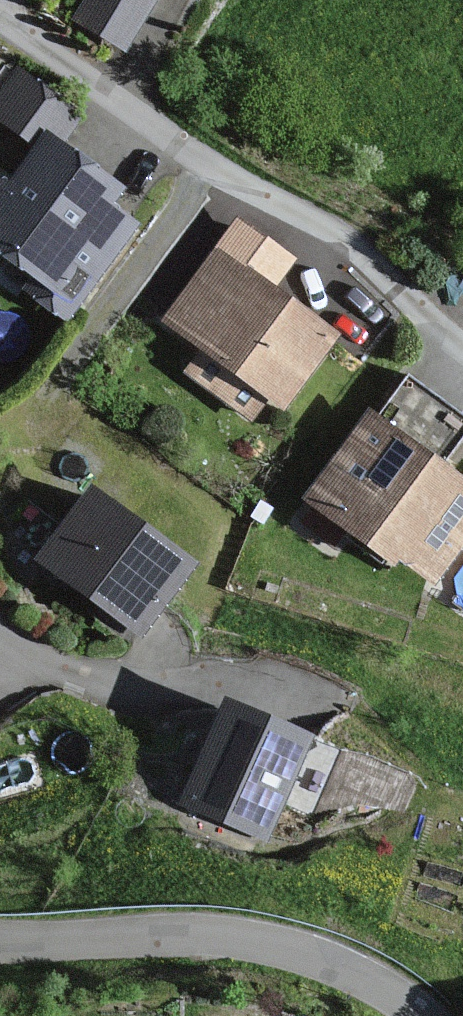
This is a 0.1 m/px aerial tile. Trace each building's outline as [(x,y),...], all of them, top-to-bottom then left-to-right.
[(133,41),(152,0),(83,0),(76,15),(133,41)] [(46,132),(8,183),(0,177),(0,257),(53,296),(43,310),(63,325),(135,228),(111,211),(126,191),(46,132)] [(336,340),(217,251),(159,327),(196,355),(180,376),(248,427),(266,403),(281,414),(336,340)] [(443,446),(462,409),(462,406),(406,375),(385,414),(443,446)] [(366,413),(299,500),(423,594),(462,542),(462,486),(366,413)] [(194,567),(94,488),(39,558),(139,636),(194,567)] [(301,742),(207,711),(174,813),(267,843),(301,742)]
